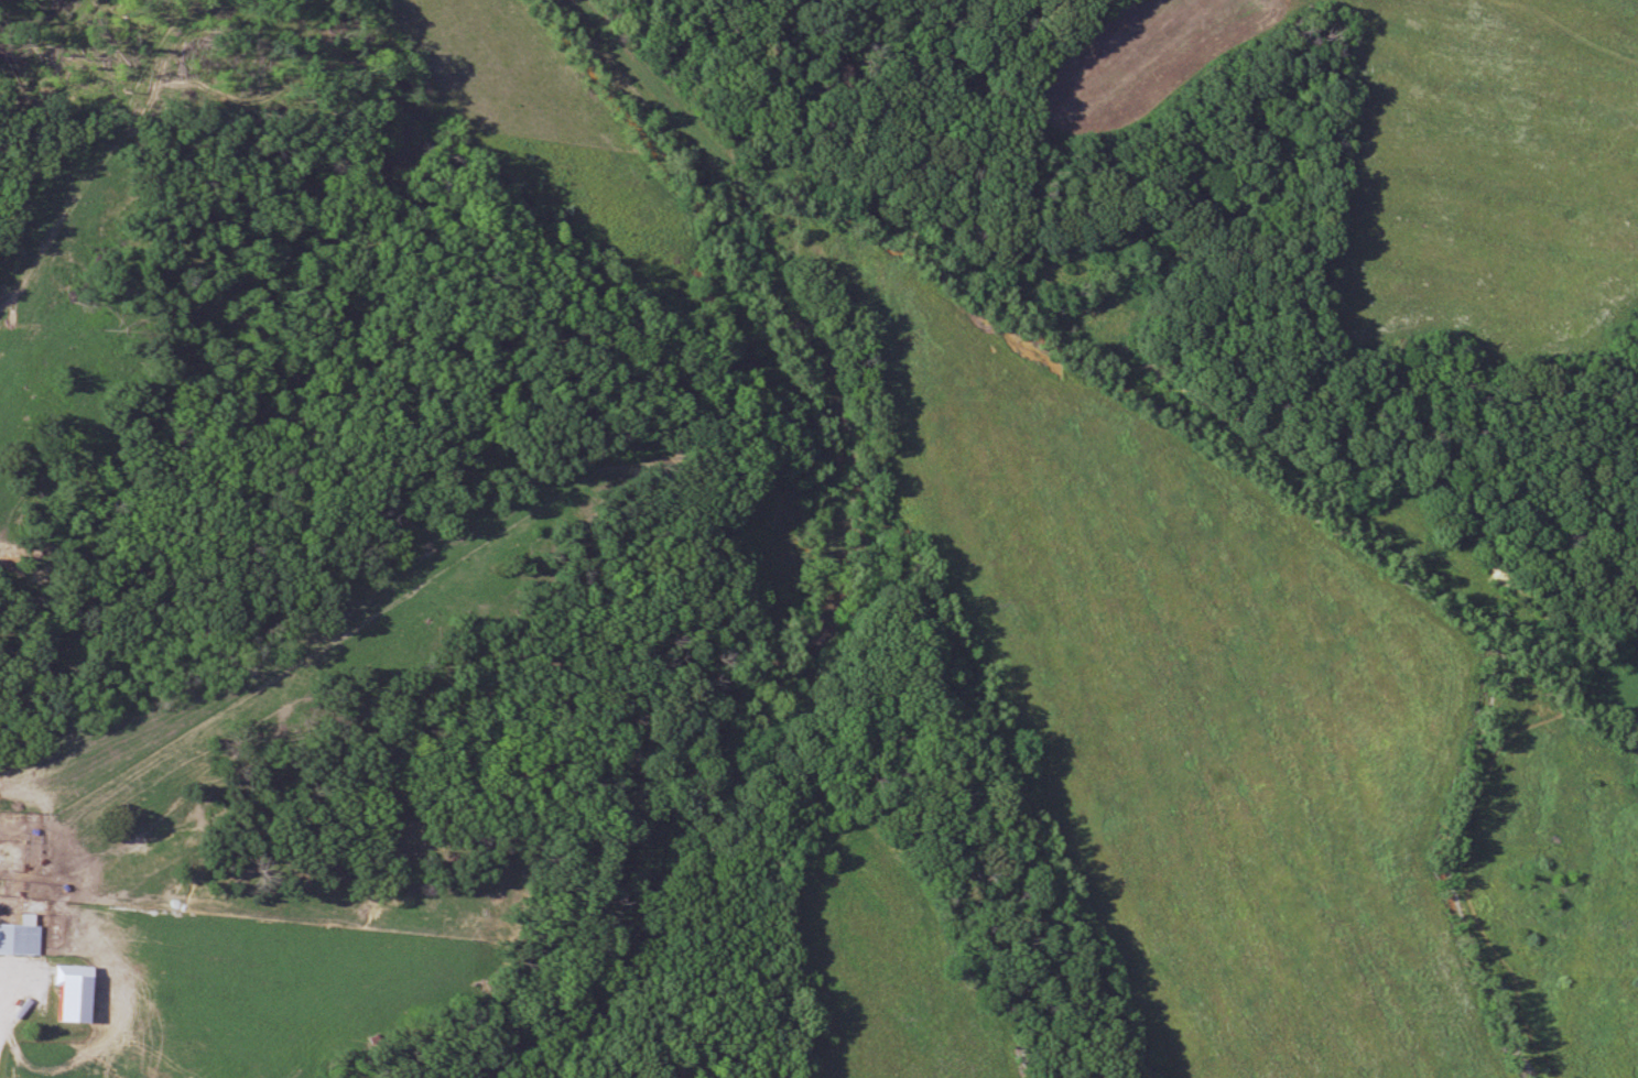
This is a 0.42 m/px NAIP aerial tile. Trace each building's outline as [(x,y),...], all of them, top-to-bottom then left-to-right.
[(0,924),(0,956),(41,956),(41,914),(24,914),(24,924),(0,924)]
